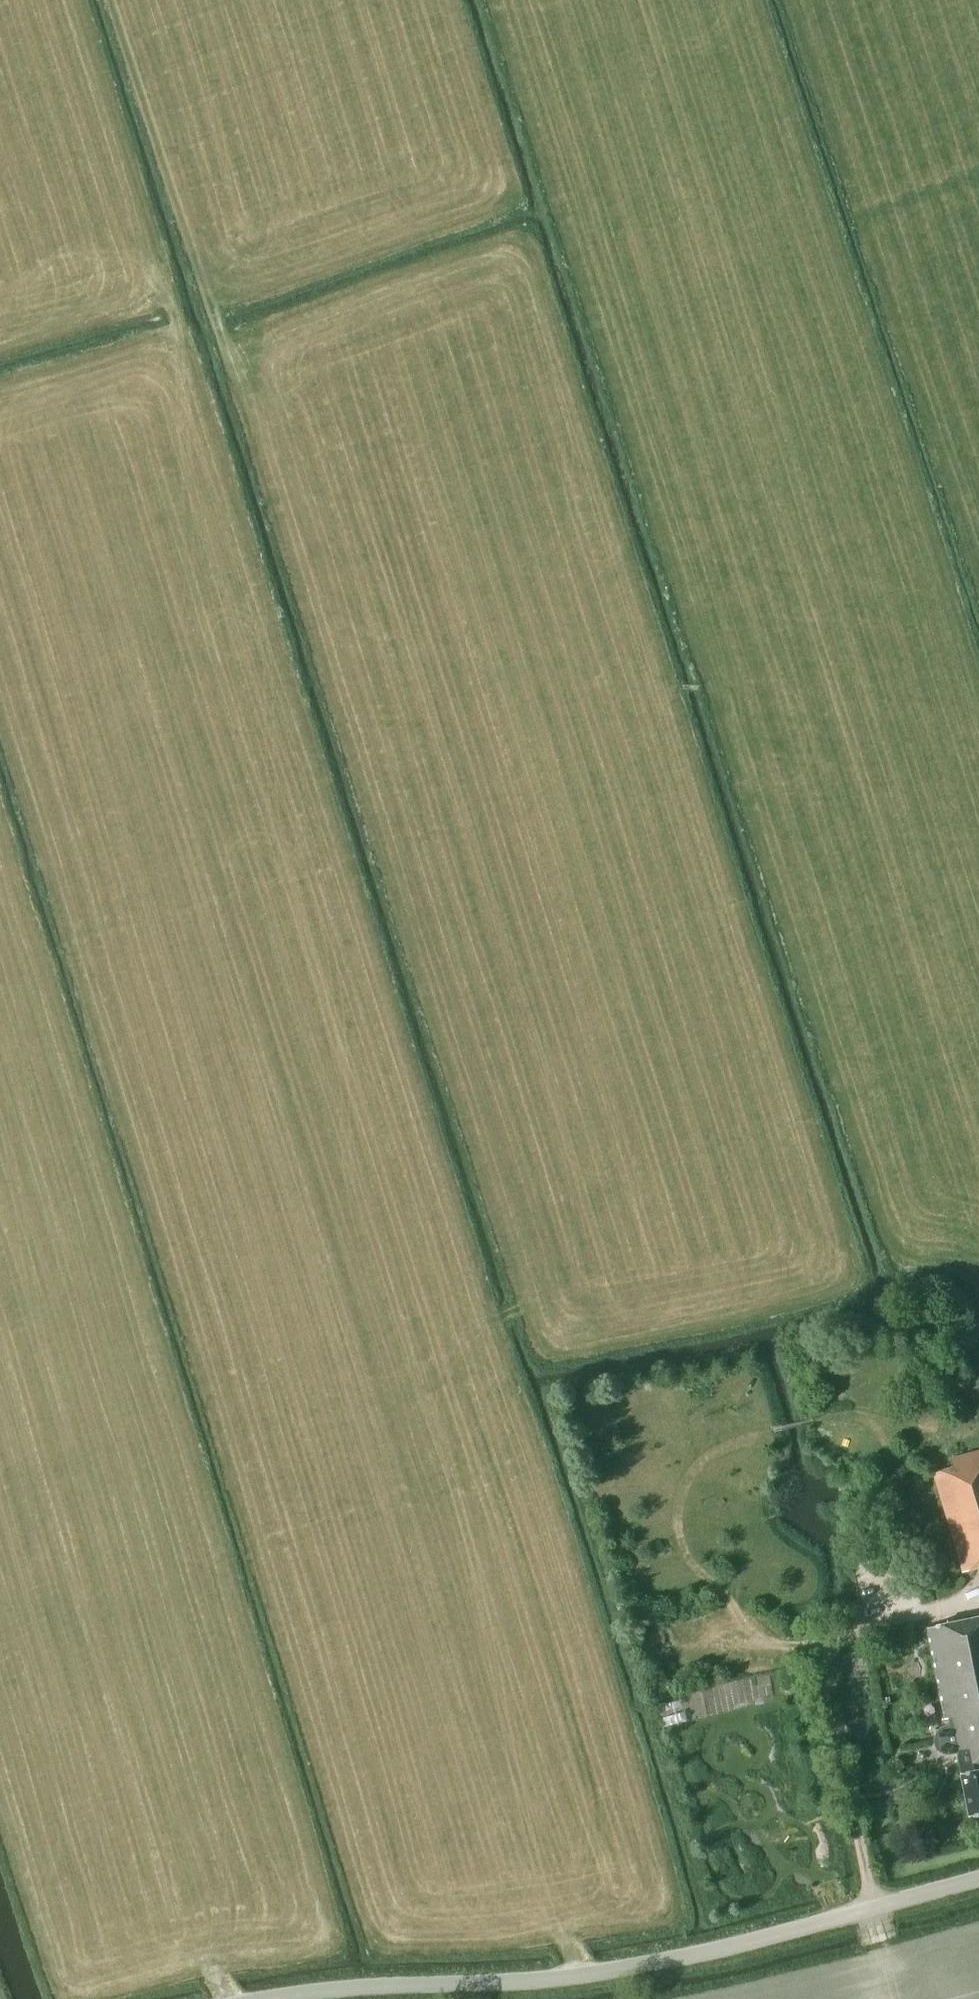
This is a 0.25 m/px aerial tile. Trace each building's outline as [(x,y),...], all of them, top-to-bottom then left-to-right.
[(928,1625),(950,1737),(945,1738),(943,1739),(942,1739),(941,1740),(940,1741),(939,1742),(938,1744),(938,1745),(938,1746),(938,1748),(938,1749),(939,1751),(940,1752),(941,1753),(942,1754),(944,1754),(945,1754),(946,1755),(948,1754),(959,1752),(972,1816),(978,1815),(978,1615),(928,1625)]
